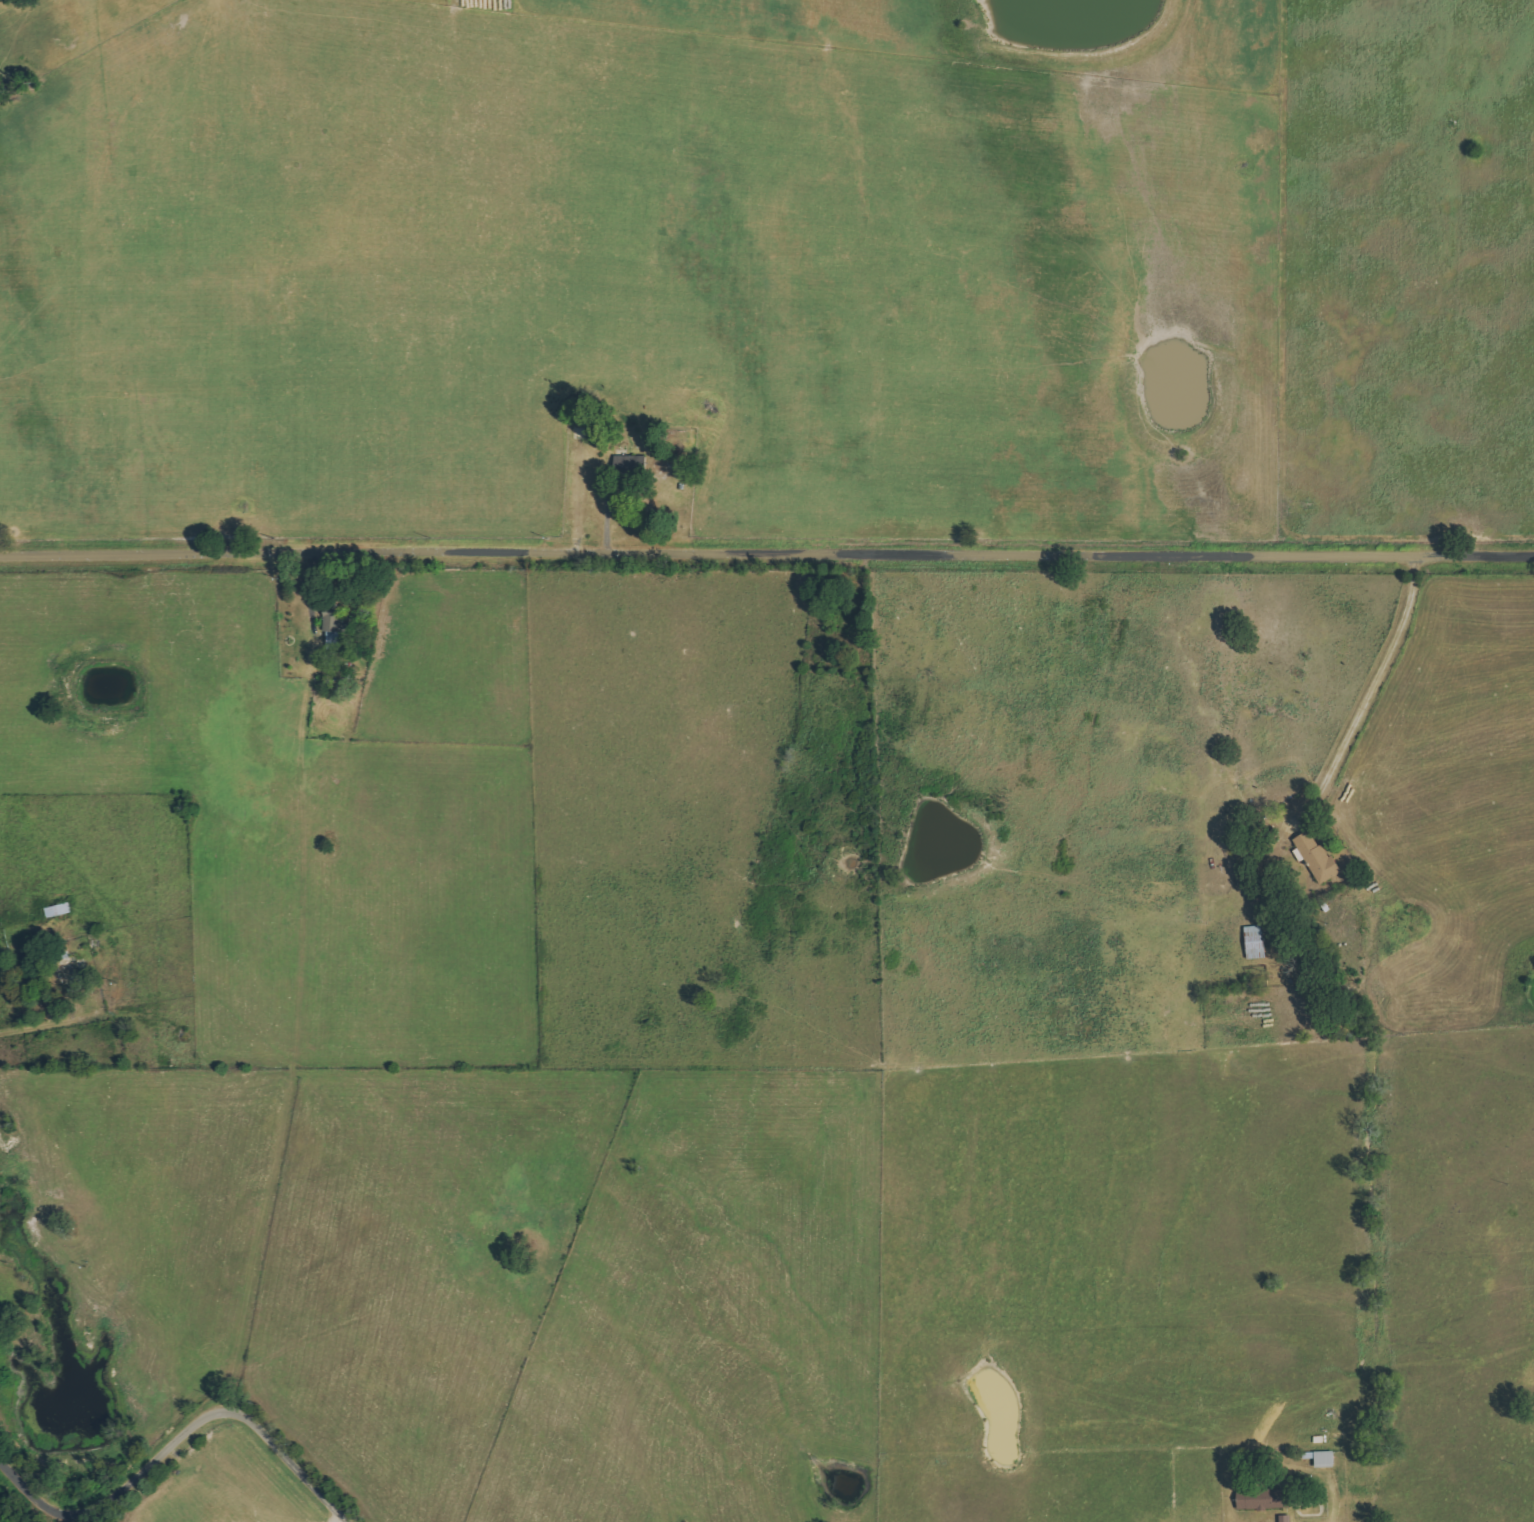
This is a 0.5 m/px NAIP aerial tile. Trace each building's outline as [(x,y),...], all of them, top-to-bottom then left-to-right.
[(348,614),(329,613),(327,650),(342,650),(343,637),(348,637),(348,614)] [(1347,872),(1338,855),(1333,857),(1326,844),(1321,846),(1313,830),(1298,838),(1322,885),(1347,872)] [(1337,1464),(1337,1451),(1317,1452),(1318,1465),(1337,1464)] [(1240,1509),(1294,1508),(1294,1488),(1240,1490),(1240,1509)]
